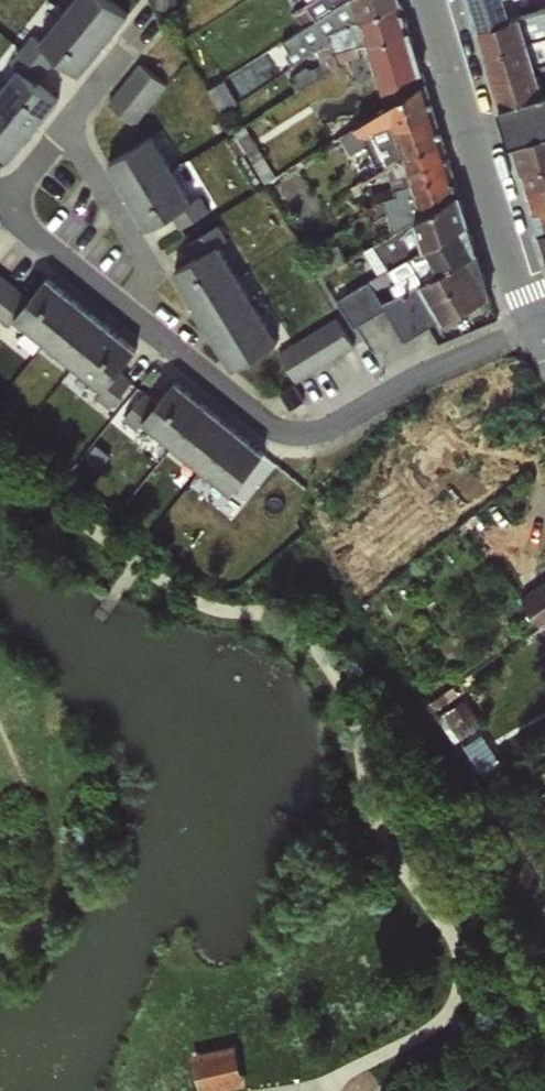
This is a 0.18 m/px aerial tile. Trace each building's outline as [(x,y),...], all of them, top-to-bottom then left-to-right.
[(140,9),(128,0),(79,0),(49,39),(92,71),(140,9)] [(308,21),(289,42),(300,51),(319,30),(308,21)] [(80,77),(74,73),(67,84),(47,70),(62,47),(39,31),(18,61),(21,63),(0,94),(0,143),(25,159),(80,77)] [(112,101),(142,122),(173,79),(143,58),(112,101)] [(358,166),(434,112),(424,82),(339,136),(358,166)] [(406,157),(443,141),(434,112),(358,166),(341,177),(349,191),(386,171),(406,157)] [(164,129),(117,155),(158,227),(179,215),(185,226),(211,211),(164,129)] [(392,189),(451,167),(443,141),(406,157),(386,171),(392,189)] [(451,167),(392,189),(370,196),(376,210),(391,205),(393,212),(385,216),(390,235),(458,192),(451,167)] [(458,192),(390,235),(372,246),(387,268),(468,223),(458,192)] [(190,239),(197,255),(183,262),(236,369),(286,345),(225,222),(190,239)] [(468,223),(387,268),(334,300),(354,328),(385,309),(477,253),(468,223)] [(477,253),(385,309),(404,341),(440,320),(443,322),(489,294),(477,253)] [(7,315),(20,319),(22,316),(52,338),(39,333),(122,395),(132,382),(145,343),(50,272),(36,292),(0,265),(0,310),(7,315)] [(301,380),(362,343),(343,312),(282,349),(301,380)] [(243,494),(277,451),(181,375),(164,397),(151,387),(135,408),(243,494)] [(544,625),(544,583),(523,598),(542,627),(544,625)] [(479,775),(523,756),(505,715),(483,725),(466,686),(444,696),(479,775)] [(207,1089),(252,1083),(246,1040),(201,1046),(207,1089)]
